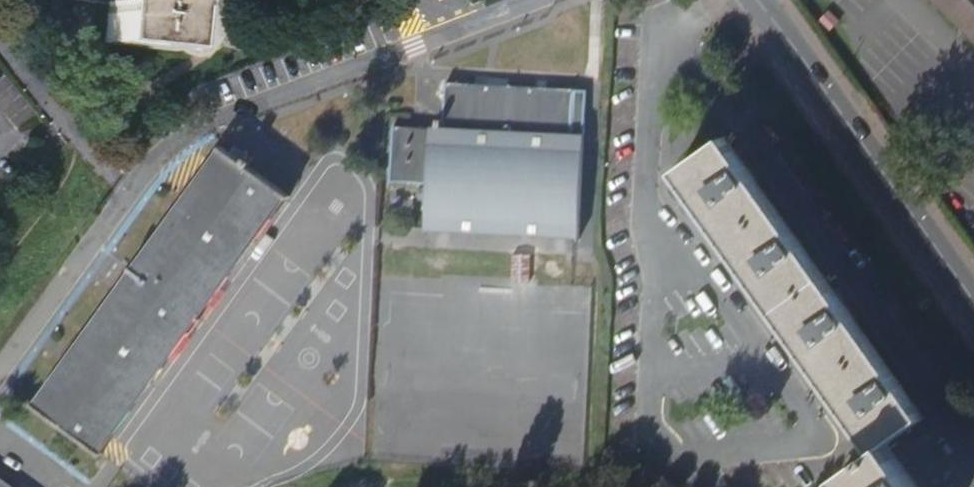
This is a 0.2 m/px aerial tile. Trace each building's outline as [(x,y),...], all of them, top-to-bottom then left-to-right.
[(103,42),(179,51),(183,10),(208,12),(209,0),(113,0),(112,2),(107,1),(103,42)] [(429,183),(427,234),(579,241),(587,94),(447,87),(445,132),(394,130),(392,181),(429,183)] [(849,486),(920,486),(889,443),(925,417),(727,138),(680,171),(879,450),(842,477),(849,486)] [(159,234),(140,260),(35,405),(105,455),(187,339),(289,198),(249,168),(221,148),(159,234)] [(0,478),(0,486),(13,486),(0,478)]
